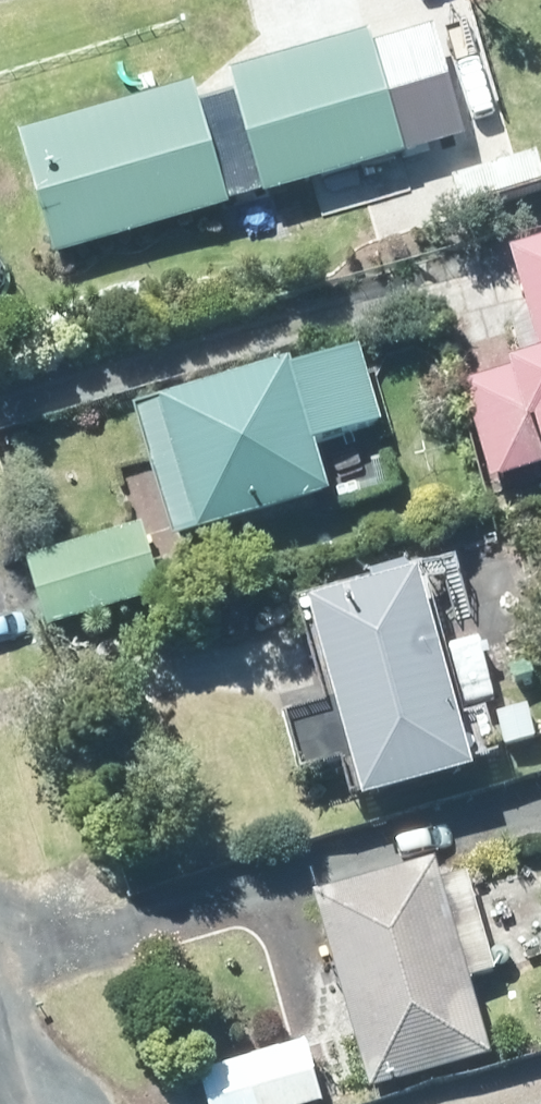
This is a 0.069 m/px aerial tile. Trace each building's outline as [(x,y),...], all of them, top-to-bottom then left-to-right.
[(449,115),(473,107),(486,104),(465,30),(418,43),(374,55),(368,34),(212,80),(184,87),(123,106),(19,134),(54,256),(220,209),(284,191),(290,213),(390,185),(383,162),(404,156),(402,149),(454,134),(449,115)] [(462,166),(471,203),(497,196),(487,159),(483,160),(462,166)] [(511,258),(540,353),(540,248),(511,258)] [(314,446),(383,425),(361,352),(349,355),(291,371),(290,367),(146,409),(137,412),(151,459),(176,540),(198,534),(328,495),(314,446)] [(466,388),(496,485),(540,470),(540,362),(466,388)] [(48,632),(199,588),(188,547),(151,558),(142,528),(28,562),(41,611),(48,632)] [(437,648),(423,595),(420,583),(377,596),(315,612),(338,701),(363,797),(365,803),(470,775),(468,767),(437,648)] [(492,701),(483,662),(477,639),(450,645),(465,708),(486,702),(492,701)] [(498,714),(506,746),(534,739),(526,707),(498,714)] [(491,1054),(469,980),(437,864),(316,898),(368,1083),(371,1089),(491,1054)] [(531,1003),(540,1035),(540,1000),(531,1003)] [(302,1046),(293,1047),(203,1075),(212,1103),(320,1103),(302,1046)]
